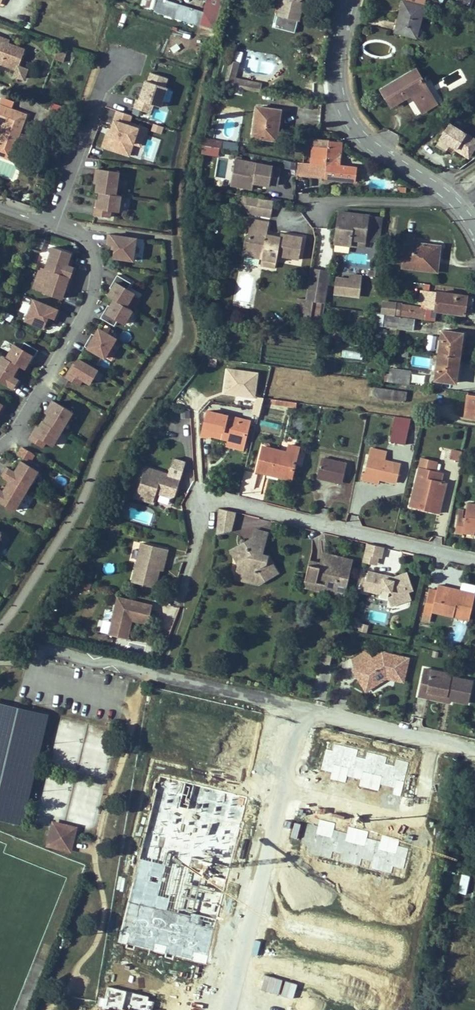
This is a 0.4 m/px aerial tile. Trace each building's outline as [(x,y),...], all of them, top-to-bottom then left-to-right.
[(204,11),(167,0),(142,0),(140,7),(200,26),(204,11)] [(223,0),(206,0),(204,11),(200,26),(215,31),(223,0)] [(303,1),(298,0),(282,0),(278,13),(276,13),(272,27),(295,32),(298,19),(303,1)] [(416,37),(424,6),(423,6),(425,0),(405,0),(405,1),(403,1),(398,20),(401,21),(398,32),(416,37)] [(15,69),(18,70),(19,67),(26,50),(8,43),(0,40),(0,64),(15,69)] [(63,63),(66,54),(57,51),(54,61),(63,63)] [(260,91),(262,83),(236,77),(240,62),(231,60),(224,84),(260,91)] [(13,76),(23,79),(26,70),(19,67),(18,70),(15,69),(13,76)] [(436,104),(424,83),(416,70),(382,90),(391,106),(412,94),(423,112),(436,104)] [(166,80),(142,72),(130,108),(147,114),(149,106),(157,108),(166,80)] [(10,108),(13,101),(1,97),(0,100),(0,122),(6,124),(0,140),(0,155),(11,158),(26,114),(10,108)] [(54,104),(42,134),(65,143),(77,113),(54,104)] [(114,107),(102,146),(138,157),(148,125),(130,119),(132,112),(114,107)] [(276,140),(281,110),(257,107),(252,136),(276,140)] [(152,108),(151,118),(165,120),(167,110),(152,108)] [(153,122),(151,129),(161,132),(163,124),(153,122)] [(440,141),(469,158),(474,148),(474,141),(450,125),(440,141)] [(154,161),(160,137),(147,134),(141,158),(154,161)] [(222,148),(223,141),(205,137),(203,145),(204,145),(222,148)] [(312,146),(328,147),(329,141),(313,139),(312,146)] [(355,182),(357,167),(340,166),(342,142),(338,141),(336,140),(336,141),(329,141),(328,147),(312,146),(311,163),(299,162),(298,176),(311,177),(313,163),(327,165),(325,179),(355,182)] [(220,156),(222,148),(204,145),(203,153),(220,156)] [(278,185),(281,169),(273,168),(273,166),(242,161),(241,167),(234,166),(232,179),(250,182),(251,180),(253,181),(253,182),(254,182),(269,185),(270,184),(278,185)] [(325,179),(327,165),(313,163),(311,177),(325,179)] [(116,195),(119,172),(96,169),(95,176),(98,177),(97,184),(96,192),(99,192),(116,195)] [(252,189),(254,182),(253,182),(253,181),(251,180),(250,182),(232,179),(231,185),(252,189)] [(119,211),(121,195),(116,195),(99,192),(98,200),(97,207),(95,207),(94,214),(110,217),(111,210),(119,211)] [(257,215),(260,198),(245,195),(242,212),(257,215)] [(270,217),(273,200),(260,198),(257,215),(270,217)] [(380,242),(383,217),(339,211),(335,243),(350,245),(351,239),(365,241),(380,242)] [(299,260),(303,237),(281,233),(280,236),(280,239),(275,238),(275,235),(267,234),(269,221),(251,218),(248,237),(256,238),(253,257),(262,259),(276,262),(277,255),(299,260)] [(435,261),(437,245),(415,242),(415,235),(406,233),(402,267),(437,272),(439,262),(435,261)] [(132,263),(136,240),(107,236),(106,246),(112,247),(115,247),(114,252),(113,260),(132,263)] [(253,257),(256,238),(248,237),(244,256),(253,257)] [(365,247),(365,241),(351,239),(350,245),(365,247)] [(74,270),(66,267),(70,255),(51,249),(44,271),(49,273),(70,279),(71,280),(74,270)] [(275,268),(276,262),(262,259),(260,265),(275,268)] [(325,303),(330,271),(311,268),(306,299),(305,303),(313,305),(313,301),(325,303)] [(62,303),(70,279),(49,273),(41,296),(62,303)] [(359,296),(362,275),(351,273),(350,279),(336,277),(334,293),(359,296)] [(110,290),(112,291),(107,300),(112,302),(127,311),(135,296),(127,291),(130,285),(117,277),(110,290)] [(465,310),(467,296),(424,290),(422,306),(396,303),(395,315),(425,319),(427,305),(435,307),(435,310),(436,310),(464,314),(465,310)] [(472,311),(474,297),(467,296),(465,310),(472,311)] [(305,303),(306,299),(298,298),(296,314),(303,315),(305,303)] [(43,332),(48,320),(54,322),(58,311),(33,301),(23,324),(43,332)] [(395,315),(396,303),(384,301),(382,313),(395,315)] [(107,306),(100,320),(114,328),(116,325),(123,329),(131,313),(127,311),(112,302),(109,307),(107,306)] [(303,317),(311,318),(313,305),(305,303),(303,315),(303,317)] [(434,321),(436,310),(435,310),(435,307),(427,305),(425,319),(425,320),(434,321)] [(398,328),(400,317),(389,316),(387,327),(398,328)] [(413,330),(415,319),(400,317),(398,328),(413,330)] [(84,348),(86,349),(85,351),(104,362),(116,340),(97,330),(94,337),(91,335),(84,348)] [(458,349),(459,342),(461,342),(463,333),(442,330),(438,355),(459,358),(460,349),(458,349)] [(13,380),(19,369),(23,371),(32,355),(14,346),(7,359),(2,356),(0,359),(0,386),(13,393),(19,383),(13,380)] [(392,362),(393,349),(384,348),(382,361),(392,362)] [(456,382),(457,374),(454,373),(455,366),(458,366),(459,358),(438,355),(435,380),(456,382)] [(413,365),(427,367),(428,359),(413,358),(413,365)] [(97,370),(79,360),(69,377),(87,387),(97,370)] [(254,397),(258,373),(228,369),(224,393),(254,397)] [(409,384),(411,371),(390,369),(389,374),(377,373),(376,380),(409,384)] [(405,401),(407,391),(374,387),(372,397),(405,401)] [(468,393),(465,415),(474,417),(474,394),(468,393)] [(259,416),(264,398),(257,397),(253,415),(259,416)] [(52,448),(73,413),(52,401),(44,414),(46,416),(39,428),(36,427),(28,441),(40,449),(44,443),(52,448)] [(244,443),(250,421),(208,411),(204,426),(212,428),(211,435),(229,439),(244,443)] [(405,444),(411,418),(395,416),(390,441),(405,444)] [(211,435),(212,428),(204,426),(201,436),(210,438),(211,435)] [(243,449),(244,443),(229,439),(227,445),(243,449)] [(17,453),(32,459),(36,451),(21,445),(17,453)] [(297,455),(299,447),(289,445),(287,453),(297,455)] [(292,475),(297,455),(287,453),(263,447),(257,471),(267,473),(268,469),(292,475)] [(384,461),(386,452),(371,448),(369,457),(384,461)] [(460,461),(462,452),(452,450),(450,458),(460,461)] [(397,483),(401,464),(384,461),(369,457),(368,457),(364,473),(380,477),(379,479),(397,483)] [(175,495),(185,462),(173,458),(168,474),(145,467),(136,497),(153,503),(156,493),(171,497),(175,495)] [(343,480),(347,464),(321,458),(317,477),(331,480),(331,477),(343,480)] [(434,471),(437,461),(422,458),(419,467),(434,471)] [(38,474),(19,463),(13,473),(7,470),(1,481),(7,484),(2,493),(0,492),(0,507),(14,515),(38,474)] [(430,511),(433,499),(442,501),(446,483),(440,481),(442,473),(434,471),(419,467),(410,506),(430,511)] [(292,475),(268,469),(267,473),(291,479),(292,475)] [(378,483),(379,479),(380,477),(364,473),(362,480),(378,483)] [(439,514),(442,501),(433,499),(430,511),(439,514)] [(467,503),(465,518),(463,518),(464,510),(459,509),(455,532),(463,533),(464,530),(474,531),(474,504),(467,503)] [(236,514),(219,510),(216,536),(232,533),(236,514)] [(255,552),(262,547),(265,527),(251,524),(250,530),(259,544),(253,548),(255,552)] [(250,530),(240,537),(243,542),(231,551),(237,560),(235,566),(253,571),(257,578),(276,566),(262,547),(255,552),(253,548),(259,544),(250,530)] [(231,551),(243,542),(240,537),(228,545),(231,551)] [(382,541),(366,537),(364,549),(380,553),(382,541)] [(160,569),(162,558),(165,559),(168,549),(141,543),(132,581),(155,587),(160,569)] [(309,556),(305,569),(327,575),(325,583),(333,585),(335,577),(344,580),(349,559),(338,556),(339,551),(320,547),(317,558),(309,556)] [(380,553),(364,549),(362,556),(378,560),(380,553)] [(257,578),(253,571),(235,566),(233,572),(256,579),(257,578)] [(409,570),(394,575),(367,568),(363,587),(379,592),(380,587),(391,589),(393,594),(388,596),(391,605),(411,598),(409,590),(415,588),(409,570)] [(333,585),(325,583),(327,575),(305,569),(302,582),(341,592),(344,580),(335,577),(333,585)] [(470,608),(474,591),(435,580),(434,587),(426,586),(421,610),(428,612),(429,606),(450,611),(452,604),(470,608)] [(89,591),(92,584),(85,582),(83,589),(89,591)] [(129,632),(133,617),(148,621),(152,605),(117,597),(108,634),(123,638),(124,631),(129,632)] [(470,608),(452,604),(450,611),(468,615),(470,608)] [(102,618),(100,631),(108,631),(109,619),(102,618)] [(333,649),(325,647),(322,663),(329,665),(333,649)] [(408,655),(385,649),(371,658),(354,669),(352,670),(364,689),(385,676),(401,680),(408,655)] [(354,669),(371,658),(366,651),(351,660),(354,669)] [(414,695),(424,697),(425,690),(447,695),(446,699),(463,703),(467,681),(445,676),(445,673),(420,668),(414,695)] [(445,702),(446,699),(447,695),(425,690),(424,697),(445,702)] [(77,825),(52,818),(46,844),(71,850),(77,825)] [(469,872),(462,870),(457,889),(464,891),(469,872)]
